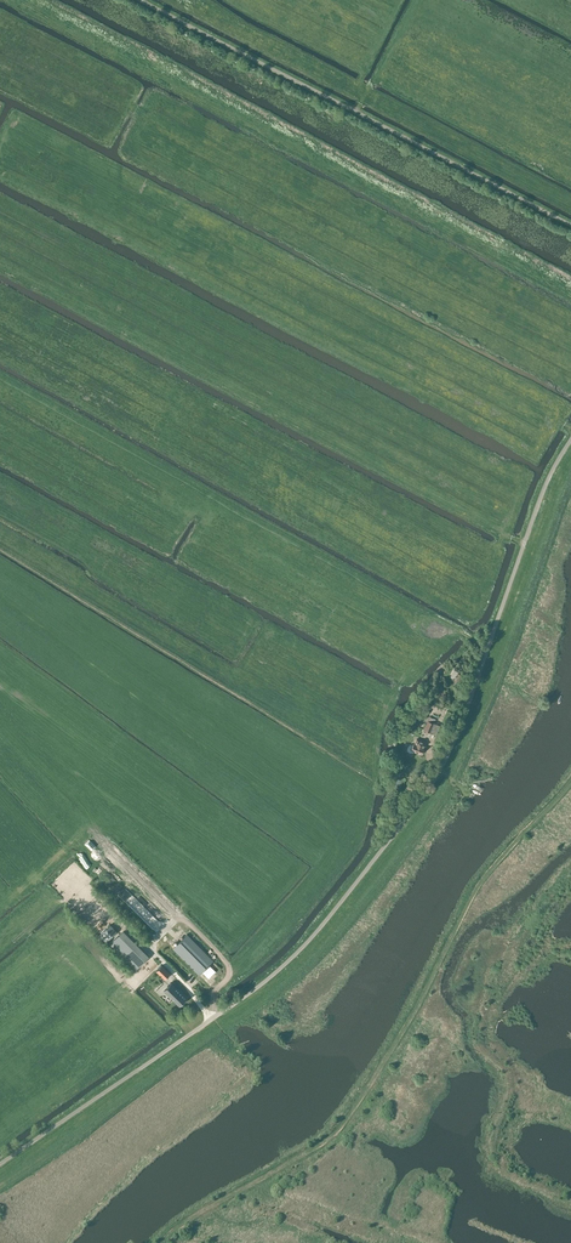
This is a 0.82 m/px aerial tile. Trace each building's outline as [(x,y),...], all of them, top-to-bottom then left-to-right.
[(429,716),(427,720),(423,729),(430,732),(436,734),(439,726),(434,723),(435,719),(429,716)] [(424,748),(426,743),(416,738),(414,743),(413,743),(411,749),(422,753),(424,748)] [(105,943),(117,932),(110,924),(99,935),(105,943)] [(150,956),(123,929),(110,943),(136,969),(150,956)] [(199,975),(213,961),(186,934),(172,948),(199,975)] [(170,973),(162,965),(156,970),(165,979),(170,973)] [(187,997),(171,982),(163,990),(179,1005),(183,1001),(187,997)]
